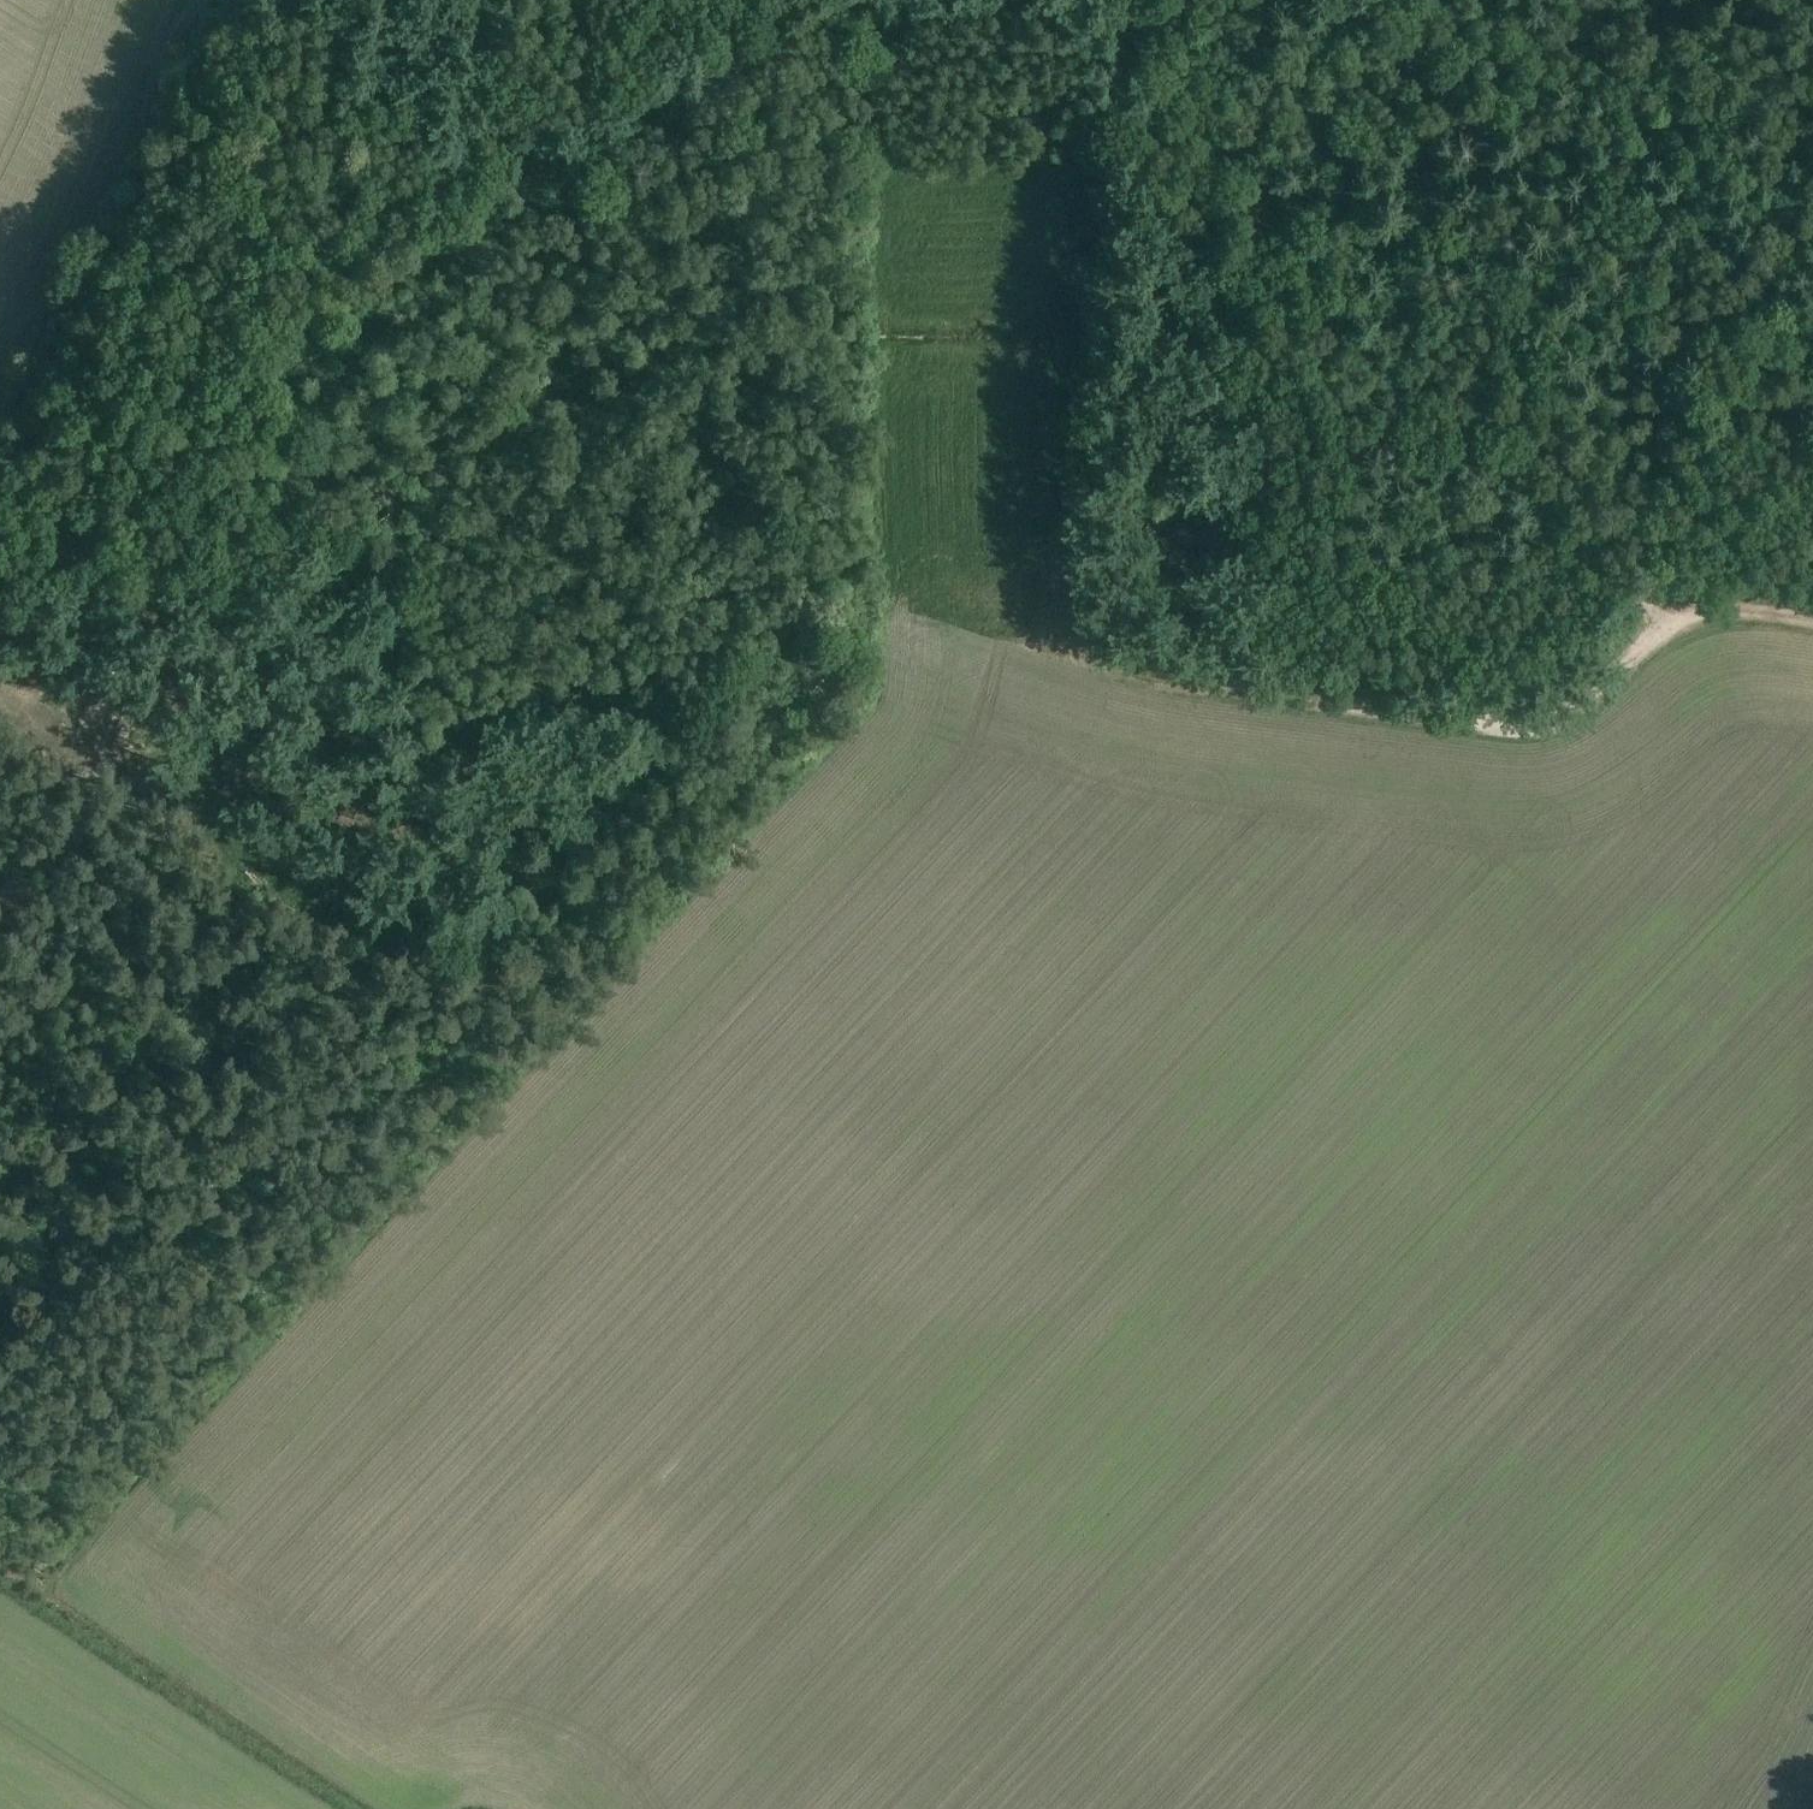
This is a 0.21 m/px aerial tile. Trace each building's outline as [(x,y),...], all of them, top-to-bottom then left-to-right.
[(1237,533),(1201,499),(1181,520),(1198,536),(1205,529),(1224,547),(1237,533)]
